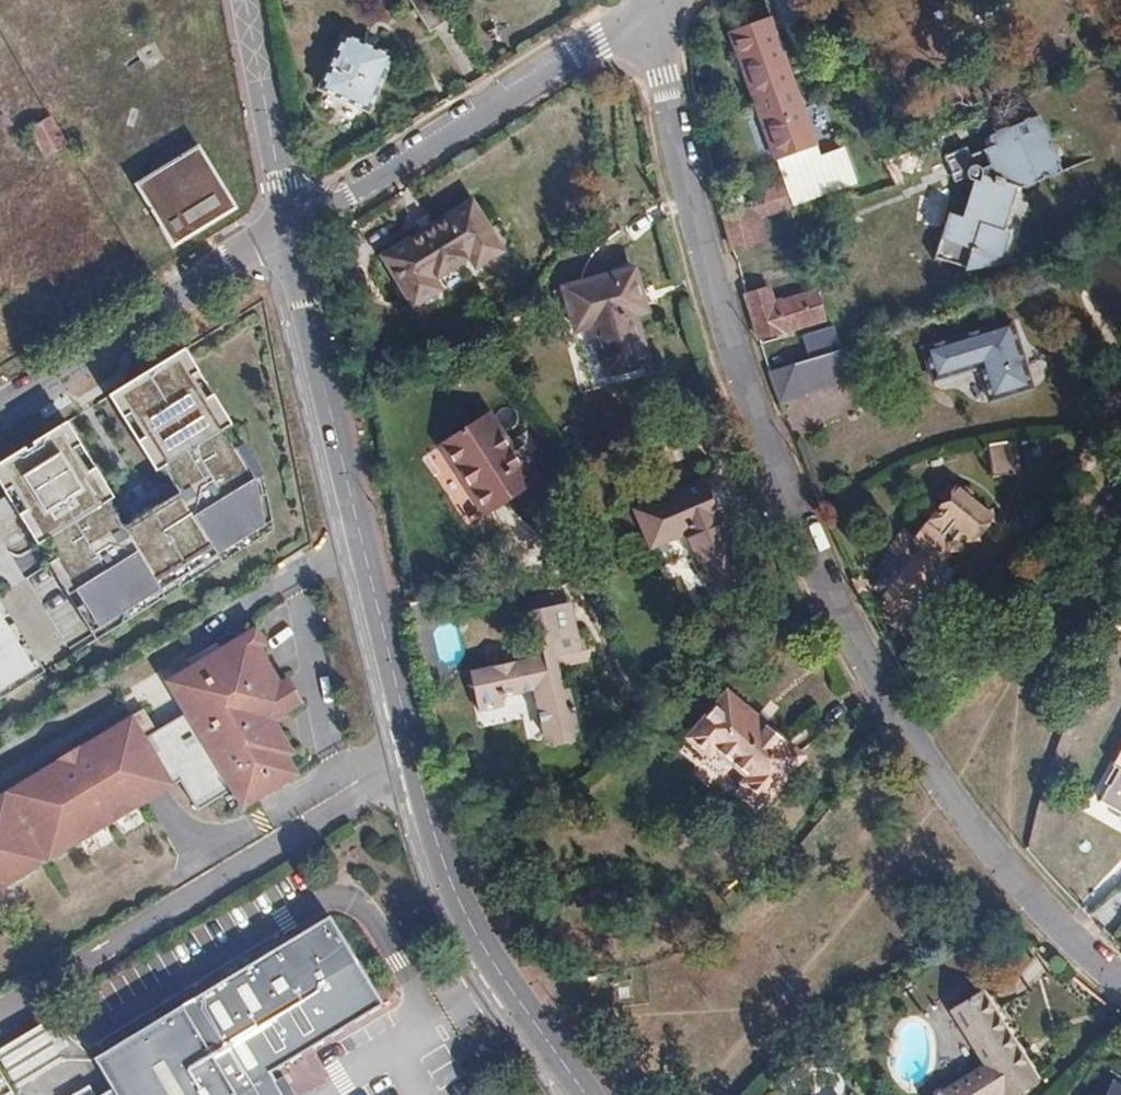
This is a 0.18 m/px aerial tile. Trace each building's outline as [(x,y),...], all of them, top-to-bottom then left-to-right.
[(441,0),(408,0),(431,35),(454,20),(441,0)] [(817,144),(772,20),(733,33),(777,158),(817,144)] [(393,55),(345,33),(327,71),(334,74),(327,89),(364,107),(371,92),(375,94),(393,55)] [(61,107),(28,127),(43,152),(46,156),(68,143),(62,132),(75,124),(67,116),(61,107)] [(1007,228),(1024,186),(1029,186),(1069,167),(1043,110),(993,133),(997,143),(975,153),(972,146),(949,157),(960,182),(968,178),(971,178),(978,181),(964,218),(954,215),(937,258),(971,270),(979,250),(1005,260),(1013,239),(1013,236),(1007,228)] [(196,148),(136,184),(172,242),(232,206),(196,148)] [(791,196),(788,186),(763,193),(766,202),(791,196)] [(795,211),(791,196),(766,202),(762,203),(766,218),(795,211)] [(471,198),(387,252),(416,299),(436,286),(431,277),(475,249),(480,258),(501,245),(471,198)] [(766,218),(762,203),(744,208),(754,242),(771,237),(766,218)] [(754,242),(744,208),(724,213),(733,247),(733,248),(754,242)] [(635,265),(567,287),(579,327),(595,322),(611,370),(653,356),(637,307),(647,304),(635,265)] [(826,319),(817,290),(775,302),(770,288),(746,295),(747,300),(753,318),(759,338),(826,319)] [(1011,318),(924,347),(934,380),(979,365),(990,398),(1031,386),(1011,318)] [(0,472),(0,474),(44,544),(52,539),(65,558),(54,565),(100,637),(273,527),(265,488),(241,446),(228,427),(237,422),(192,350),(117,397),(162,469),(170,464),(182,483),(123,521),(110,503),(119,498),(74,426),(0,472)] [(850,379),(840,350),(771,372),(775,384),(782,403),(804,396),(804,393),(850,379)] [(438,442),(479,512),(532,480),(520,460),(516,462),(487,414),(438,442)] [(1018,471),(1012,438),(992,442),(998,473),(1018,471)] [(712,590),(746,576),(705,480),(637,508),(654,546),(687,532),(712,590)] [(924,586),(962,538),(960,535),(972,520),(977,524),(978,529),(985,527),(985,523),(994,513),(998,513),(997,504),(991,504),(977,493),(976,486),(968,480),(965,483),(962,480),(923,530),(926,534),(923,538),(908,527),(899,539),(907,546),(884,574),(886,576),(880,582),(882,588),(887,593),(885,596),(888,599),(887,606),(894,612),(902,607),(905,611),(908,608),(924,586)] [(919,617),(936,596),(924,586),(908,608),(919,617)] [(50,667),(4,596),(0,598),(0,699),(50,667)] [(582,625),(577,598),(569,600),(574,626),(582,625)] [(506,688),(540,681),(550,731),(559,730),(561,739),(573,737),(571,728),(581,726),(578,709),(582,708),(579,696),(575,696),(573,684),(565,685),(563,675),(566,674),(564,660),(562,652),(586,647),(582,625),(574,626),(569,600),(537,606),(542,635),(546,634),(549,650),(518,656),(517,650),(497,653),(499,661),(476,665),(481,695),(507,690),(506,688)] [(256,626),(165,680),(201,740),(206,749),(242,808),(298,774),(288,757),(294,753),(273,719),(302,702),(287,677),(280,681),(260,648),(267,644),(256,626)] [(587,656),(586,647),(562,652),(564,660),(587,656)] [(508,698),(507,690),(481,695),(483,703),(508,698)] [(802,756),(729,693),(689,735),(710,753),(714,748),(745,775),(741,780),(763,800),(802,756)] [(0,794),(0,888),(46,860),(173,783),(193,771),(187,761),(182,752),(169,731),(149,743),(131,715),(78,747),(68,753),(58,759),(4,791),(0,794)] [(201,740),(182,752),(187,761),(206,749),(201,740)] [(1120,816),(1120,749),(1109,769),(1118,774),(1100,803),(1120,816)] [(101,1094),(236,1094),(234,1092),(247,1084),(254,1094),(296,1094),(283,1075),(275,1080),(269,1070),(381,1001),(329,912),(184,1001),(94,1057),(113,1087),(101,1094)] [(977,989),(948,1009),(985,1062),(936,1094),(999,1094),(1005,1091),(1008,1094),(1011,1094),(1038,1076),(977,989)] [(0,1045),(0,1054),(19,1085),(62,1059),(40,1022),(0,1045)] [(1110,1071),(1094,1094),(1120,1094),(1120,1079),(1110,1071)]
